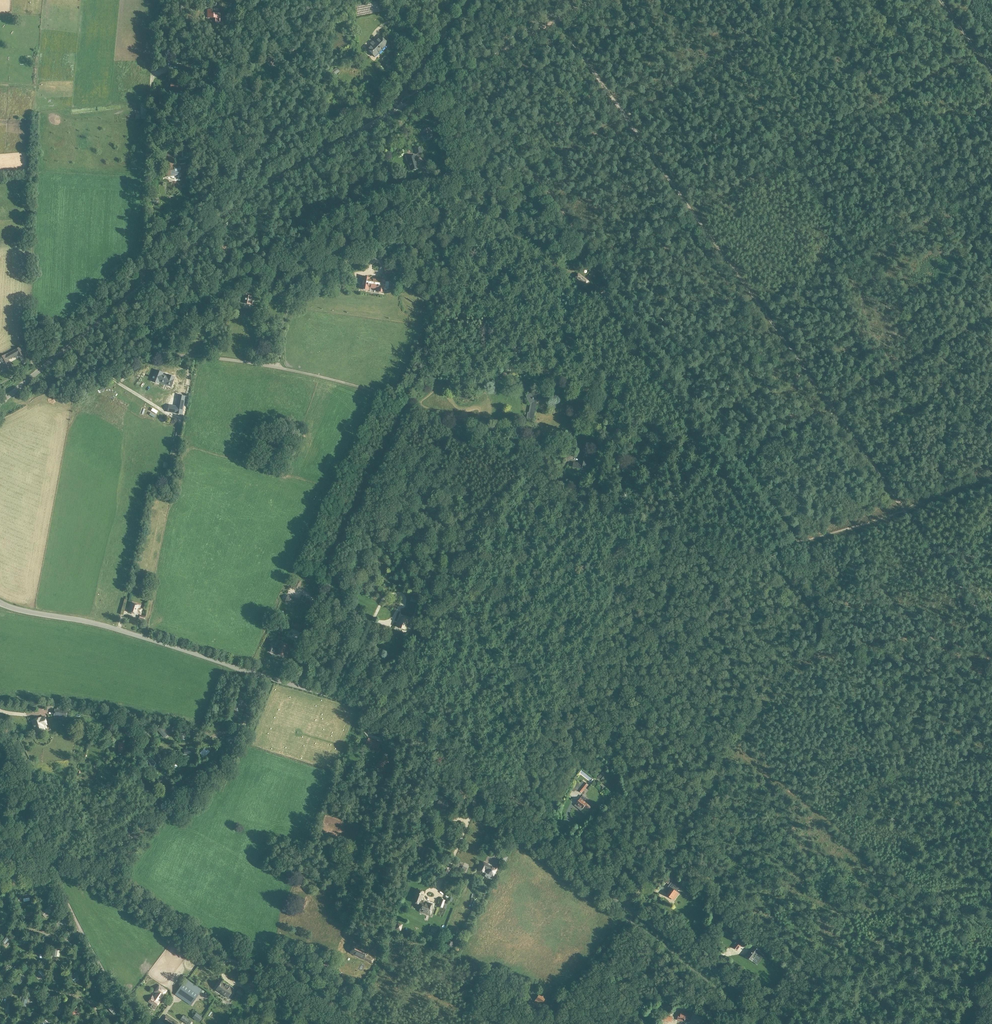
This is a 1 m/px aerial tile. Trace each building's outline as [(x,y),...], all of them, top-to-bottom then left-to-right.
[(211,14),(211,10),(208,10),(208,18),(216,18),(216,22),(220,22),(220,14),(211,14)] [(375,56),(387,44),(380,36),(375,41),(375,40),(367,48),(375,56)] [(337,68),(330,73),(333,77),(340,72),(337,68)] [(180,90),(180,82),(179,82),(180,79),(173,79),(173,82),(169,82),(169,83),(168,84),(168,85),(168,87),(168,88),(169,88),(169,90),(172,90),(172,92),(178,93),(178,90),(180,90)] [(424,137),(432,136),(430,128),(423,129),(424,137)] [(414,148),(416,154),(422,152),(421,146),(419,147),(419,146),(414,148)] [(185,163),(174,165),(173,160),(174,160),(172,153),(163,155),(165,162),(166,162),(167,167),(166,167),(168,176),(182,173),(181,170),(187,169),(185,163)] [(409,155),(405,156),(410,171),(419,168),(416,155),(410,157),(409,155)] [(585,279),(579,275),(576,279),(581,283),(581,284),(585,287),(588,284),(585,282),(585,281),(585,279),(584,279),(585,279)] [(364,277),(362,289),(363,289),(364,290),(366,290),(367,290),(368,290),(368,287),(378,288),(377,291),(379,292),(381,293),(382,292),(383,292),(384,289),(386,290),(388,288),(388,286),(389,284),(385,283),(385,281),(379,280),(379,281),(369,279),(370,278),(364,277)] [(245,296),(244,303),(252,305),(252,301),(251,301),(252,296),(247,296),(247,294),(244,293),(244,296),(245,296)] [(567,339),(565,346),(572,349),(575,342),(567,339)] [(2,365),(0,366),(0,368),(2,371),(5,369),(5,370),(12,366),(9,360),(18,355),(19,357),(23,354),(20,347),(8,354),(0,358),(0,360),(2,365)] [(185,370),(176,370),(175,377),(177,377),(177,381),(185,382),(185,370)] [(168,375),(167,377),(161,375),(162,374),(155,372),(153,377),(152,379),(154,379),(159,380),(158,382),(164,384),(165,382),(171,385),(174,378),(168,375)] [(537,400),(531,388),(528,390),(530,395),(527,396),(531,403),(530,413),(529,413),(528,418),(534,419),(537,400)] [(538,396),(539,400),(553,398),(552,391),(545,392),(545,395),(538,396)] [(185,397),(179,396),(177,407),(169,406),(168,412),(182,414),(185,397)] [(300,453),(303,442),(301,442),(300,446),(296,445),(294,452),(300,453)] [(574,463),(573,467),(585,470),(586,464),(587,461),(582,460),(581,464),(574,463)] [(296,590),(300,581),(294,579),(290,588),(296,590)] [(298,607),(300,601),(288,596),(285,601),(298,607)] [(312,606),(314,601),(307,598),(305,603),(312,606)] [(139,609),(140,606),(131,603),(129,612),(137,614),(138,612),(141,613),(141,610),(139,609)] [(406,630),(410,621),(401,618),(398,627),(406,630)] [(302,625),(296,623),(293,629),(300,632),(302,625)] [(280,642),(278,648),(274,646),(274,647),(270,645),(268,652),(273,653),(273,652),(276,653),(276,654),(284,657),(288,645),(280,642)] [(238,711),(243,701),(239,699),(234,710),(238,711)] [(54,716),(54,718),(63,719),(63,717),(66,717),(67,711),(64,711),(65,707),(57,707),(57,710),(55,709),(54,716)] [(41,718),(32,720),(36,733),(45,730),(43,725),(47,724),(45,717),(41,718)] [(129,733),(132,731),(126,722),(123,724),(124,726),(123,727),(124,728),(125,728),(129,733)] [(366,744),(378,749),(380,744),(369,739),(366,744)] [(201,756),(204,758),(210,752),(207,750),(201,756)] [(379,760),(376,767),(383,770),(388,757),(384,755),(381,761),(379,760)] [(147,760),(151,764),(150,765),(151,767),(152,766),(154,768),(157,765),(149,756),(148,757),(147,757),(146,758),(147,760)] [(209,771),(216,765),(214,762),(207,768),(209,771)] [(582,793),(589,785),(585,782),(583,781),(580,784),(578,782),(574,787),(574,786),(571,789),(574,792),(576,790),(578,792),(579,790),(582,793)] [(582,796),(575,805),(582,811),(585,807),(589,810),(593,805),(582,796)] [(437,805),(447,810),(450,804),(440,799),(437,805)] [(508,857),(503,854),(499,861),(505,864),(508,857)] [(490,866),(487,873),(493,876),(495,872),(496,872),(498,868),(496,867),(495,869),(490,866)] [(666,895),(674,900),(679,893),(671,888),(666,895)] [(421,905),(419,911),(420,911),(420,912),(422,913),(423,912),(430,915),(434,905),(429,903),(428,904),(420,901),(423,892),(417,890),(413,902),(421,905)] [(53,909),(50,906),(42,913),(45,916),(53,909)] [(28,919),(34,912),(31,909),(25,916),(28,919)] [(68,920),(66,917),(56,924),(59,927),(68,920)] [(387,923),(384,917),(379,920),(382,926),(387,923)] [(401,931),(403,925),(396,923),(394,929),(401,931)] [(725,927),(724,928),(720,933),(723,935),(723,936),(728,930),(725,927)] [(3,942),(6,944),(11,937),(8,935),(3,942)] [(449,939),(446,945),(452,948),(455,942),(449,939)] [(355,944),(351,953),(351,954),(372,964),(374,959),(370,957),(370,958),(366,956),(369,949),(366,947),(365,949),(355,944)] [(754,962),(759,955),(751,949),(746,956),(754,962)] [(10,967),(7,964),(1,972),(4,974),(10,967)] [(38,972),(45,978),(47,976),(41,970),(38,972)] [(79,970),(71,977),(74,980),(81,973),(79,970)] [(21,985),(27,977),(24,975),(18,983),(21,985)] [(251,990),(257,994),(259,991),(255,988),(258,983),(257,983),(258,982),(253,978),(252,980),(252,979),(249,984),(253,987),(251,990)] [(95,981),(100,992),(103,991),(98,980),(95,981)] [(189,981),(186,985),(183,983),(176,993),(192,1004),(202,990),(189,981)] [(222,982),(216,990),(228,998),(234,988),(230,986),(228,986),(227,985),(226,984),(222,982)] [(156,995),(154,998),(153,997),(149,1002),(157,1007),(160,1002),(159,1001),(160,1000),(161,998),(162,999),(166,993),(158,987),(154,993),(156,995)] [(245,991),(239,988),(236,993),(242,996),(245,991)] [(511,997),(514,998),(512,1001),(516,1003),(517,1002),(519,1004),(522,998),(513,993),(511,997)] [(539,1003),(542,1005),(545,998),(539,995),(534,1002),(538,1004),(539,1003)] [(65,1007),(62,1005),(56,1014),(59,1016),(65,1007)] [(109,1009),(116,1017),(119,1014),(112,1007),(109,1009)] [(82,1011),(79,1008),(71,1014),(73,1017),(82,1011)] [(36,1010),(26,1016),(27,1019),(38,1014),(36,1010)] [(679,1014),(678,1020),(685,1021),(685,1019),(690,1020),(691,1014),(682,1012),(681,1015),(679,1014)] [(202,1017),(196,1013),(193,1018),(198,1022),(202,1017)] [(180,1020),(187,1023),(188,1023),(190,1020),(183,1015),(180,1020)]
